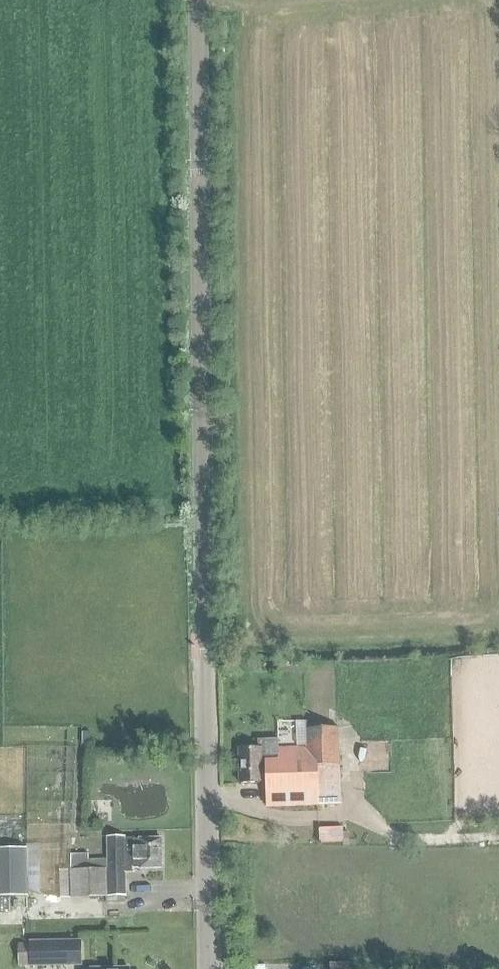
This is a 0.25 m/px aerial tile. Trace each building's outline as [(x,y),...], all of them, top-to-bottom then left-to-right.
[(266,785),(267,808),(338,806),(337,730),(306,731),(306,751),(279,751),(278,742),(258,743),(258,751),(238,751),(239,785),(266,785)] [(319,829),(320,843),(343,842),(343,827),(319,829)] [(70,871),(60,871),(60,898),(72,898),(106,897),(126,897),(125,869),(162,868),(161,839),(126,840),(126,836),(108,837),(108,859),(89,859),(89,854),(70,854),(70,871)] [(27,896),(26,848),(0,848),(0,897),(27,896)] [(80,941),(30,942),(30,943),(31,966),(81,965),(80,941)]
